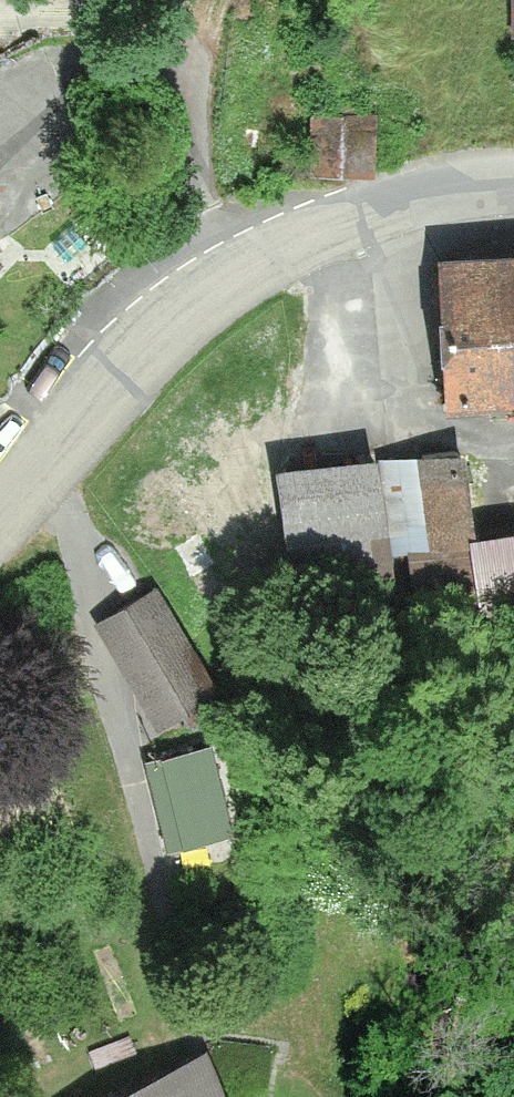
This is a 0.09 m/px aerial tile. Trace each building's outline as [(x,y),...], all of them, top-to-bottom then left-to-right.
[(317,107),(320,168),(381,165),(378,104),(317,107)] [(443,401),(513,400),(513,250),(440,251),(443,401)] [(391,551),(408,550),(412,617),(513,610),(513,525),(471,528),(466,450),(385,455),(391,551)] [(385,455),(281,462),(288,577),(392,570),(391,551),(385,455)] [(99,621),(164,729),(221,694),(156,586),(99,621)] [(216,732),(149,749),(172,841),(239,824),(216,732)] [(205,1047),(120,1087),(125,1096),(229,1096),(205,1047)] [(120,1087),(100,1096),(125,1096),(120,1087)]
